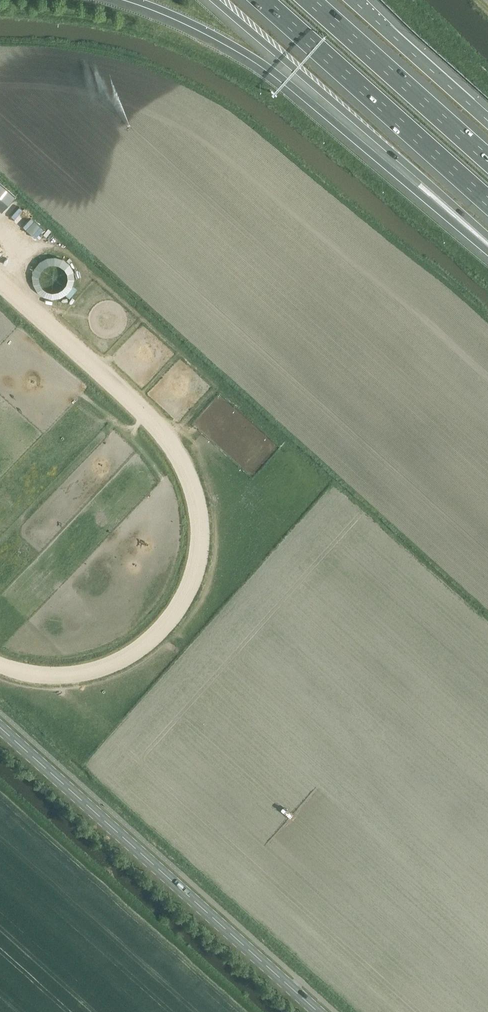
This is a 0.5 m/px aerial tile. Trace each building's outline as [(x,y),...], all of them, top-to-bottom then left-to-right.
[(0,183),(0,209),(2,211),(15,196),(0,183)] [(73,296),(74,258),(37,257),(36,287),(42,287),(41,295),(73,296)]
